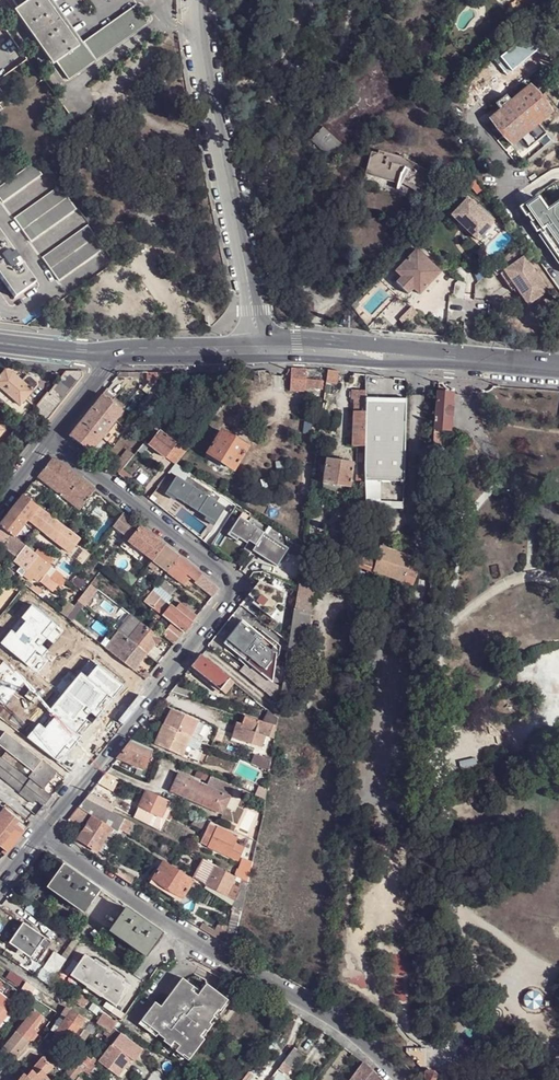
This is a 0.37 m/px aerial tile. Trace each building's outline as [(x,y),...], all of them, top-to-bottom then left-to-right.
[(19,9),(31,0),(13,0),(19,9)] [(19,9),(60,67),(83,50),(48,0),(31,0),(19,9)] [(35,38),(57,69),(60,67),(19,9),(16,11),(35,38)] [(151,24),(141,10),(121,25),(85,52),(83,50),(60,67),(72,84),(151,24)] [(542,40),(531,27),(501,50),(505,54),(503,56),(508,63),(529,47),(531,49),(542,40)] [(491,118),(513,144),(520,138),(528,149),(547,133),(538,122),(552,111),(531,85),(512,101),(507,95),(503,98),(502,97),(499,99),(500,100),(496,103),(501,109),(500,109),(501,110),(491,118)] [(331,157),(343,145),(323,127),(311,139),(331,157)] [(364,174),(398,183),(396,188),(398,189),(404,180),(422,189),(432,172),(404,157),(378,150),(377,153),(371,151),(364,174)] [(35,163),(7,183),(0,188),(0,198),(3,202),(43,174),(35,163)] [(476,177),(471,183),(479,193),(484,189),(476,177)] [(78,210),(61,186),(15,219),(32,242),(78,210)] [(470,197),(453,213),(478,238),(495,222),(470,197)] [(525,209),(535,224),(535,223),(558,259),(558,205),(548,212),(539,199),(525,209)] [(106,249),(89,225),(43,258),(60,282),(106,249)] [(36,285),(0,234),(0,277),(16,299),(36,285)] [(418,236),(414,241),(418,245),(422,240),(418,236)] [(501,272),(526,256),(519,245),(497,266),(501,272)] [(482,246),(479,252),(481,257),(483,257),(483,259),(485,259),(486,262),(489,261),(483,246),(482,246)] [(428,257),(418,248),(396,269),(402,275),(415,287),(420,293),(442,271),(432,261),(430,263),(426,259),(428,257)] [(526,256),(501,272),(509,283),(513,280),(518,287),(530,304),(550,290),(526,256)] [(402,275),(397,281),(409,293),(415,287),(402,275)] [(455,283),(453,296),(464,297),(466,284),(460,278),(455,283)] [(513,280),(509,283),(514,291),(518,287),(513,280)] [(356,299),(351,304),(354,308),(360,302),(356,299)] [(291,387),(306,389),(306,386),(307,378),(307,368),(293,368),(291,387)] [(340,370),(329,369),(327,380),(339,381),(340,370)] [(27,398),(33,391),(23,381),(19,378),(13,373),(6,370),(0,376),(0,387),(20,405),(27,398)] [(62,403),(86,373),(86,372),(85,371),(66,371),(49,394),(62,403)] [(161,371),(150,371),(149,378),(150,381),(161,381),(161,371)] [(33,391),(37,385),(38,382),(31,376),(28,376),(25,379),(23,381),(33,391)] [(306,386),(326,388),(327,380),(307,378),(306,386)] [(238,386),(222,406),(227,410),(228,410),(244,391),(238,386)] [(27,398),(20,405),(0,387),(0,399),(20,418),(32,404),(27,398)] [(106,396),(113,402),(115,398),(119,393),(112,388),(106,396)] [(353,388),(353,398),(356,398),(367,398),(367,390),(367,388),(353,388)] [(409,392),(367,390),(367,398),(367,411),(366,445),(365,463),(365,475),(365,476),(404,478),(409,392)] [(435,427),(449,428),(452,393),(438,392),(435,427)] [(48,419),(62,403),(49,394),(48,393),(35,409),(48,419)] [(103,394),(82,421),(103,437),(124,411),(123,410),(113,402),(106,396),(103,394)] [(113,402),(123,410),(126,406),(115,398),(113,402)] [(367,398),(356,398),(356,410),(367,411),(367,398)] [(223,415),(227,410),(222,406),(218,411),(223,415)] [(356,410),(355,422),(360,422),(359,430),(359,435),(355,435),(354,445),(366,445),(367,411),(356,410)] [(82,421),(70,435),(91,452),(103,437),(82,421)] [(160,430),(149,443),(151,445),(167,457),(167,456),(177,444),(172,440),(160,430)] [(249,447),(222,430),(209,451),(236,468),(249,447)] [(172,440),(177,444),(186,452),(189,447),(175,436),(172,440)] [(140,447),(145,452),(151,445),(149,443),(148,445),(144,442),(140,447)] [(186,452),(177,444),(167,456),(176,464),(186,452)] [(120,474),(135,454),(128,448),(112,468),(120,474)] [(81,509),(96,490),(54,457),(38,476),(57,490),(66,498),(71,502),(80,509),(81,509)] [(354,462),(328,458),(326,465),(325,472),(324,482),(351,486),(354,462)] [(226,508),(177,476),(167,491),(176,498),(206,517),(216,523),(226,508)] [(33,482),(23,494),(36,504),(40,499),(45,492),(33,482)] [(351,486),(324,482),(323,489),(350,493),(351,486)] [(66,498),(57,490),(52,497),(54,499),(61,504),(66,498)] [(87,514),(101,495),(96,490),(81,509),(87,514)] [(176,498),(167,491),(165,494),(175,500),(176,498)] [(0,524),(0,525),(14,536),(28,519),(38,506),(36,504),(23,494),(0,524)] [(80,509),(71,502),(66,508),(75,515),(80,509)] [(38,506),(28,519),(71,552),(81,539),(40,507),(38,506)] [(123,512),(117,507),(112,514),(118,519),(123,512)] [(118,519),(113,525),(127,537),(138,523),(123,512),(118,519)] [(216,523),(206,517),(204,520),(214,526),(216,523)] [(248,522),(240,517),(230,532),(239,538),(247,543),(249,540),(256,545),(253,550),(266,558),(270,553),(281,560),(289,548),(286,535),(269,524),(267,528),(251,517),(248,522)] [(141,526),(138,523),(127,537),(121,545),(139,559),(144,553),(129,541),(141,526)] [(0,525),(0,544),(4,547),(14,536),(0,525)] [(129,541),(144,553),(155,537),(141,526),(129,541)] [(239,538),(230,532),(228,535),(238,541),(239,538)] [(17,557),(25,546),(14,536),(4,547),(17,557)] [(145,554),(154,561),(166,546),(155,537),(144,553),(145,554)] [(36,542),(32,538),(27,543),(32,548),(36,542)] [(405,581),(413,584),(419,571),(412,568),(416,557),(391,549),(380,545),(374,570),(405,581)] [(30,567),(39,556),(35,554),(25,546),(17,557),(30,567)] [(180,557),(166,546),(154,561),(168,572),(180,557)] [(4,547),(3,549),(15,559),(17,557),(4,547)] [(40,549),(35,554),(39,556),(49,565),(53,560),(40,549)] [(372,571),(374,557),(362,552),(359,551),(358,554),(354,564),(372,571)] [(312,554),(303,553),(300,575),(309,576),(312,554)] [(30,567),(44,577),(49,571),(52,567),(49,565),(39,556),(30,567)] [(15,559),(14,561),(27,571),(30,567),(17,557),(15,559)] [(168,572),(181,582),(188,573),(191,576),(197,581),(198,579),(202,574),(180,557),(168,572)] [(27,571),(26,572),(39,583),(44,577),(30,567),(27,571)] [(59,583),(65,576),(57,570),(52,567),(49,571),(57,577),(55,580),(59,583)] [(405,581),(374,570),(372,576),(390,583),(389,585),(402,589),(405,581)] [(188,573),(181,582),(184,584),(191,576),(188,573)] [(287,582),(266,573),(248,595),(255,600),(253,603),(271,617),(277,609),(275,607),(278,604),(283,604),(285,592),(282,591),(287,582)] [(202,574),(198,579),(204,585),(206,583),(208,585),(211,581),(202,574)] [(312,610),(317,577),(309,576),(300,575),(298,587),(295,607),(312,610)] [(170,595),(175,589),(165,580),(160,587),(170,595)] [(220,589),(211,581),(208,585),(205,588),(214,596),(220,589)] [(39,595),(26,585),(19,593),(32,604),(36,599),(39,595)] [(85,592),(81,597),(87,601),(94,592),(88,588),(85,592)] [(145,602),(152,607),(154,605),(161,597),(154,591),(149,597),(145,602)] [(39,595),(36,599),(46,606),(49,603),(39,595)] [(171,606),(161,597),(154,605),(152,607),(157,610),(163,615),(171,606)] [(68,613),(74,606),(66,599),(60,606),(68,613)] [(181,614),(171,606),(163,615),(173,623),(184,632),(192,623),(181,614)] [(192,623),(198,616),(187,607),(181,614),(192,623)] [(310,621),(312,610),(295,607),(293,619),(310,621)] [(46,637),(50,630),(24,609),(22,611),(43,628),(40,632),(46,637)] [(159,618),(163,615),(157,610),(154,614),(159,618)] [(10,643),(23,653),(35,639),(40,632),(43,628),(22,611),(14,621),(22,628),(10,643)] [(121,633),(129,639),(141,623),(132,615),(119,631),(121,633)] [(310,621),(293,619),(282,694),(299,696),(310,621)] [(259,633),(242,620),(224,643),(228,645),(225,649),(243,662),(245,659),(262,672),(263,672),(273,680),(276,660),(278,647),(273,644),(276,640),(262,629),(259,633)] [(14,621),(2,636),(7,641),(10,643),(22,628),(14,621)] [(129,639),(147,654),(154,644),(156,645),(161,639),(141,623),(129,639)] [(175,644),(184,632),(173,623),(163,634),(175,644)] [(40,632),(35,639),(40,643),(46,637),(40,632)] [(121,633),(108,650),(115,655),(129,639),(121,633)] [(115,655),(135,671),(140,664),(139,663),(147,654),(129,639),(115,655)] [(18,660),(23,653),(10,643),(7,641),(3,647),(18,660)] [(129,681),(82,644),(72,656),(119,694),(129,681)] [(200,655),(191,666),(194,668),(221,690),(229,679),(200,655)] [(220,694),(222,691),(221,690),(194,668),(192,671),(220,694)] [(60,670),(49,683),(50,684),(90,715),(98,706),(100,703),(60,670)] [(229,679),(221,690),(222,691),(226,694),(234,683),(229,679)] [(178,682),(171,691),(191,697),(194,688),(178,682)] [(42,695),(87,732),(89,729),(88,728),(95,719),(90,715),(50,684),(42,695)] [(98,706),(90,715),(95,719),(107,729),(115,719),(98,706)] [(69,757),(78,745),(32,708),(22,719),(69,757)] [(171,709),(163,725),(185,734),(186,731),(193,718),(171,709)] [(269,711),(264,720),(277,724),(278,718),(269,711)] [(265,736),(269,737),(273,725),(244,715),(242,724),(240,728),(265,736)] [(186,731),(185,734),(190,736),(194,739),(202,723),(193,718),(186,731)] [(95,719),(88,728),(89,729),(100,738),(107,729),(95,719)] [(240,728),(242,724),(236,722),(231,734),(230,738),(261,747),(265,736),(240,728)] [(154,744),(182,756),(187,745),(190,736),(185,734),(163,725),(154,744)] [(42,761),(6,732),(2,737),(0,739),(0,746),(16,758),(33,772),(42,761)] [(190,736),(187,745),(197,750),(201,741),(194,739),(190,736)] [(152,749),(132,740),(118,758),(143,769),(152,749)] [(197,750),(187,745),(182,756),(192,761),(197,750)] [(271,762),(253,753),(249,763),(260,768),(269,772),(271,762)] [(0,756),(0,775),(8,782),(21,792),(20,793),(21,794),(21,793),(31,802),(29,803),(40,812),(45,806),(52,797),(44,790),(29,778),(18,770),(11,764),(0,756)] [(29,778),(44,790),(58,773),(42,761),(33,772),(29,778)] [(113,791),(119,779),(106,773),(98,783),(113,791)] [(215,777),(212,785),(184,773),(177,790),(226,813),(238,788),(215,777)] [(266,790),(258,787),(254,795),(256,796),(265,800),(266,790)] [(94,788),(89,794),(102,801),(112,806),(113,806),(116,799),(94,788)] [(169,802),(146,791),(140,806),(162,816),(169,802)] [(86,798),(100,806),(102,801),(89,794),(86,798)] [(135,805),(117,797),(116,799),(113,806),(130,815),(135,805)] [(86,798),(79,806),(94,816),(118,832),(119,830),(125,819),(100,806),(86,798)] [(162,816),(161,831),(174,804),(169,802),(162,816)] [(79,806),(76,810),(83,816),(91,820),(94,816),(79,806)] [(161,831),(162,816),(140,806),(134,817),(161,831)] [(76,824),(83,816),(76,810),(70,818),(76,824)] [(7,853),(8,852),(14,845),(27,828),(19,821),(6,811),(2,816),(0,818),(0,847),(7,853)] [(97,852),(111,832),(119,838),(120,838),(123,835),(118,832),(94,816),(91,820),(78,839),(97,852)] [(31,824),(25,819),(21,818),(19,821),(27,828),(31,824)] [(134,823),(125,819),(119,830),(127,835),(134,823)] [(208,846),(217,828),(209,824),(201,842),(208,846)] [(239,834),(218,825),(217,828),(238,837),(239,834)] [(208,846),(229,855),(235,844),(236,839),(238,837),(217,828),(208,846)] [(111,832),(97,852),(104,856),(114,841),(116,842),(119,838),(111,832)] [(236,839),(247,844),(249,838),(239,834),(238,837),(236,839)] [(257,842),(249,838),(247,844),(246,850),(254,853),(257,842)] [(245,849),(235,844),(229,855),(239,860),(245,849)] [(246,850),(243,858),(252,862),(254,853),(246,850)] [(206,885),(216,865),(213,864),(203,858),(193,877),(206,885)] [(237,874),(248,879),(252,862),(243,858),(237,874)] [(194,881),(164,861),(159,868),(153,878),(153,879),(182,898),(194,881)] [(100,889),(64,864),(56,875),(53,880),(49,886),(84,911),(100,889)] [(236,877),(216,865),(206,885),(227,895),(232,884),(236,877)] [(151,876),(153,878),(159,868),(157,867),(151,876)] [(118,870),(116,874),(123,879),(126,875),(118,870)] [(46,875),(53,880),(56,875),(50,871),(46,875)] [(241,909),(243,900),(247,883),(248,881),(242,879),(241,878),(237,886),(239,887),(240,888),(236,897),(238,897),(233,906),(235,908),(241,911),(241,909)] [(227,895),(235,900),(236,898),(236,897),(240,888),(239,887),(237,886),(232,884),(227,895)] [(17,901),(21,896),(15,892),(11,897),(17,901)] [(146,955),(162,933),(127,908),(111,930),(146,955)] [(187,914),(184,918),(189,922),(193,924),(195,919),(187,914)] [(24,923),(10,943),(20,950),(24,952),(31,958),(38,948),(46,938),(24,923)] [(68,960),(78,944),(76,942),(65,958),(68,960)] [(38,948),(31,958),(38,962),(44,954),(38,948)] [(56,976),(68,960),(65,958),(55,951),(44,968),(47,970),(56,976)] [(72,975),(87,986),(88,985),(103,995),(102,996),(116,1007),(130,986),(122,980),(112,973),(106,968),(94,961),(86,955),(72,975)] [(107,966),(96,958),(94,961),(106,968),(107,966)] [(56,976),(47,970),(42,976),(43,977),(42,978),(42,980),(50,986),(56,976)] [(123,977),(113,970),(112,973),(122,980),(123,977)] [(230,1001),(207,983),(201,991),(182,978),(161,1006),(155,1002),(138,1024),(156,1037),(158,1034),(165,1039),(164,1041),(190,1060),(205,1038),(203,1037),(230,1001)] [(87,987),(101,997),(102,996),(103,995),(88,985),(87,986),(87,987)] [(0,987),(0,1026),(19,1002),(0,987)] [(540,994),(533,990),(526,993),(524,1000),(528,1008),(533,1010),(540,1006),(543,1000),(540,994)] [(89,1001),(76,992),(70,999),(84,1009),(89,1001)] [(44,1016),(35,1009),(16,1032),(29,1042),(38,1031),(34,1028),(44,1016)] [(72,1011),(67,1017),(79,1026),(85,1020),(72,1011)] [(52,1029),(56,1033),(67,1017),(62,1014),(52,1029)] [(110,1033),(116,1024),(103,1014),(97,1023),(110,1033)] [(79,1026),(67,1017),(56,1033),(55,1034),(67,1042),(79,1026)] [(90,1034),(85,1031),(79,1039),(84,1042),(90,1034)] [(29,1042),(16,1032),(0,1051),(14,1062),(29,1042)] [(99,1063),(112,1072),(119,1064),(123,1067),(128,1060),(126,1058),(128,1056),(130,1058),(132,1059),(135,1061),(143,1050),(119,1033),(99,1063)] [(91,1061),(97,1051),(90,1046),(83,1055),(91,1061)] [(302,1056),(293,1049),(283,1062),(289,1067),(292,1069),(302,1056)] [(56,1056),(49,1063),(53,1065),(54,1067),(62,1061),(56,1056)] [(119,1064),(112,1072),(119,1077),(132,1059),(128,1056),(126,1058),(128,1060),(123,1067),(119,1064)] [(54,1067),(53,1065),(49,1063),(43,1057),(31,1070),(35,1075),(41,1070),(45,1075),(54,1067)] [(77,1060),(71,1069),(78,1078),(79,1076),(83,1071),(86,1067),(77,1060)] [(283,1062),(273,1076),(279,1079),(280,1079),(289,1067),(283,1062)] [(362,1063),(349,1079),(380,1079),(362,1063)] [(71,1079),(77,1079),(78,1078),(71,1069),(65,1076),(71,1079)] [(45,1075),(41,1070),(35,1075),(31,1070),(27,1076),(30,1079),(49,1079),(45,1075)] [(427,1079),(440,1079),(440,1077),(434,1072),(427,1071),(427,1079)] [(249,1072),(243,1079),(249,1079),(253,1075),(249,1072)]
